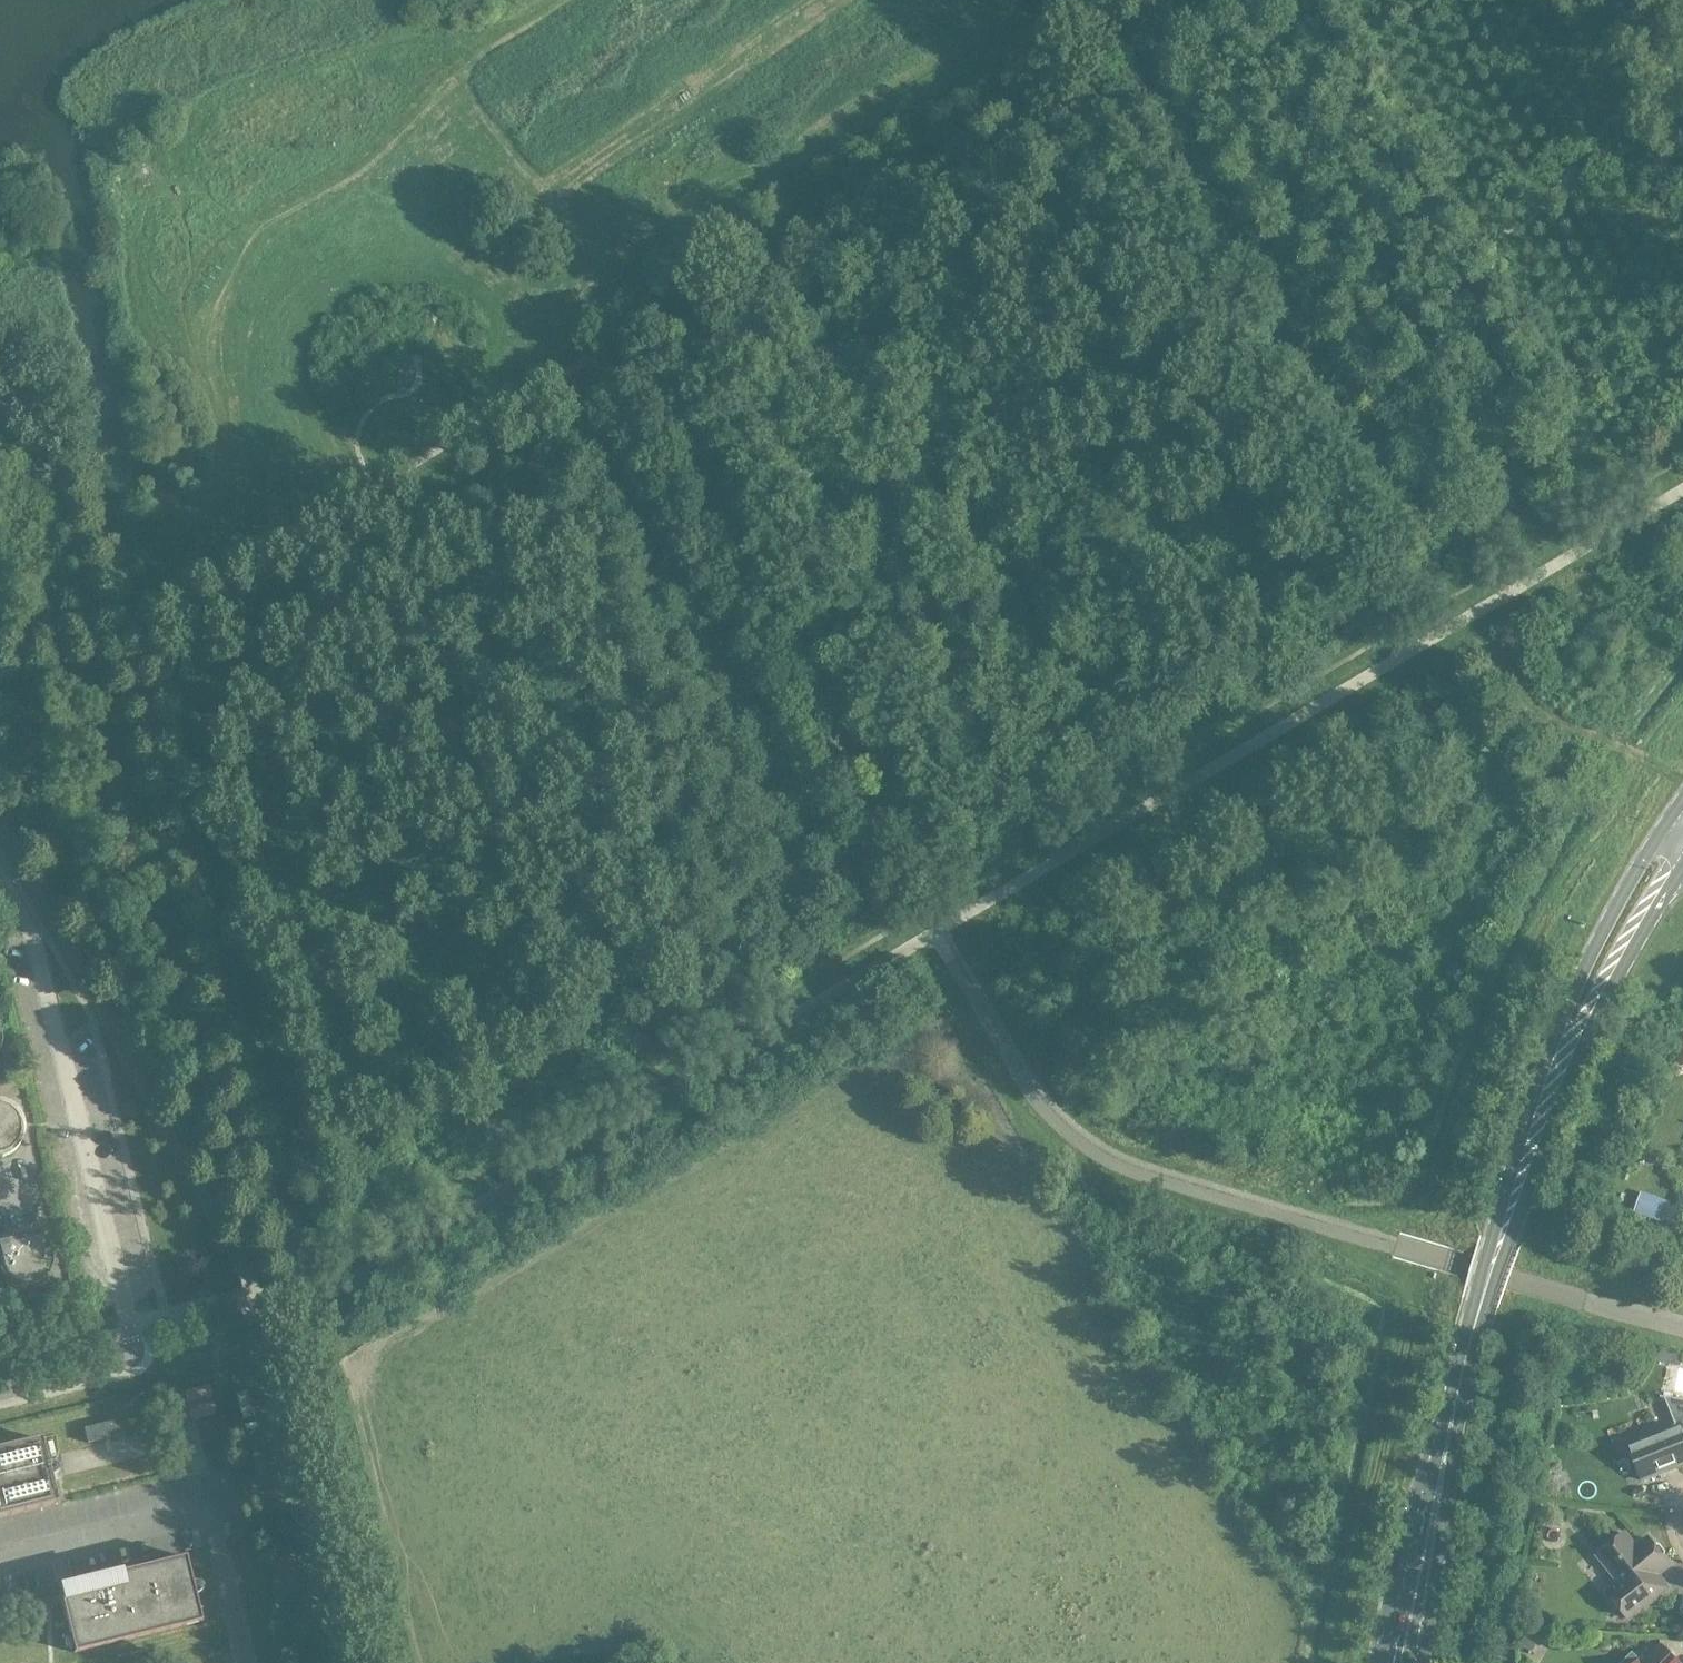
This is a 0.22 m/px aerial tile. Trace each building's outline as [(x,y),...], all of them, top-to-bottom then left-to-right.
[(1,1154),(1,1153),(9,1150),(16,1143),(16,1142),(19,1133),(19,1124),(19,1123),(15,1115),(8,1109),(7,1108),(0,1106),(0,1154),(1,1154)] [(1641,1191),(1635,1209),(1652,1215),(1658,1197),(1641,1191)] [(3,1267),(7,1276),(14,1282),(15,1282),(23,1286),(32,1285),(33,1285),(42,1281),(48,1274),(48,1273),(51,1265),(51,1256),(51,1255),(47,1246),(40,1240),(39,1240),(31,1236),(21,1237),(21,1236),(0,1242),(0,1257),(3,1267)] [(1660,1349),(1658,1360),(1669,1362),(1671,1351),(1660,1349)] [(1628,1446),(1641,1480),(1682,1463),(1682,1401),(1665,1398),(1676,1427),(1628,1446)] [(123,1435),(119,1420),(84,1428),(88,1444),(123,1435)] [(57,1504),(51,1478),(57,1474),(58,1473),(58,1472),(59,1471),(59,1470),(58,1468),(58,1467),(57,1466),(56,1465),(54,1465),(47,1464),(41,1439),(0,1449),(0,1518),(57,1504)] [(1635,1548),(1624,1534),(1597,1555),(1619,1583),(1607,1593),(1628,1619),(1661,1593),(1653,1582),(1653,1578),(1663,1569),(1665,1560),(1648,1539),(1635,1548)] [(191,1582),(185,1556),(79,1582),(79,1584),(81,1584),(84,1594),(61,1600),(74,1652),(201,1621),(195,1596),(201,1592),(202,1591),(202,1590),(203,1589),(203,1587),(203,1586),(202,1585),(201,1584),(200,1583),(199,1583),(198,1582),(191,1582)] [(1532,1612),(1531,1624),(1548,1625),(1548,1619),(1542,1612),(1532,1612)] [(1525,1633),(1519,1644),(1531,1651),(1537,1640),(1525,1633)] [(1661,1646),(1644,1662),(1679,1662),(1661,1646)]
